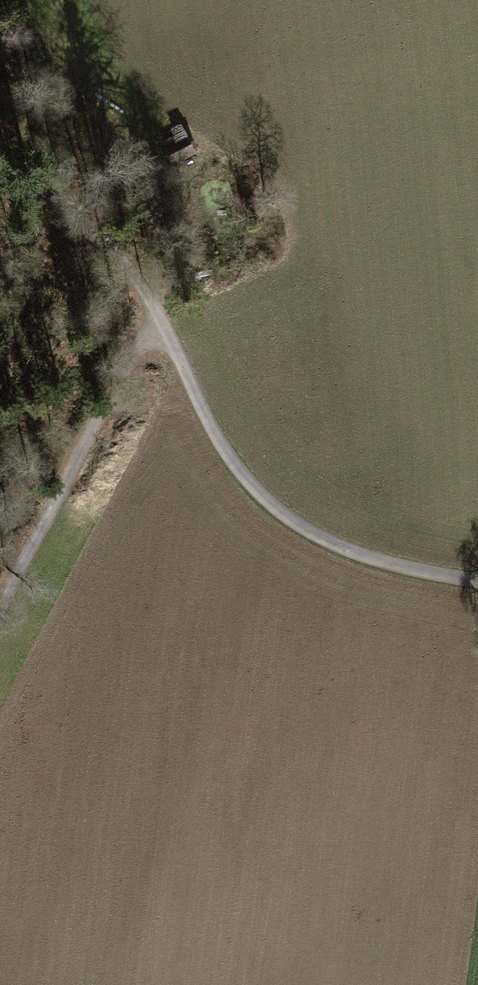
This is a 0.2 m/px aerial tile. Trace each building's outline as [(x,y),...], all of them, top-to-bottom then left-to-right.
[(179,149),(165,155),(172,172),(199,161),(185,128),(172,133),(179,149)]
